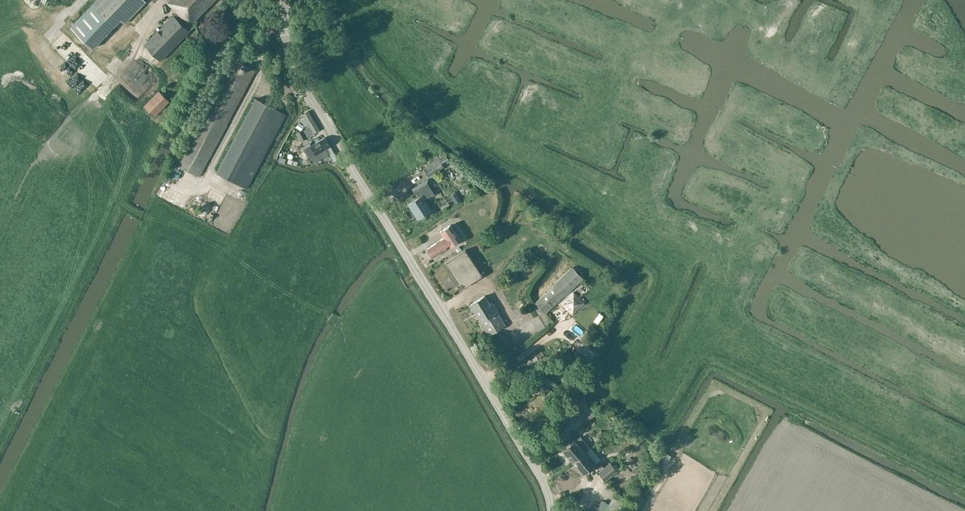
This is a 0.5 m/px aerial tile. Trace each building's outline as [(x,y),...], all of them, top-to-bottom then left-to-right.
[(93,48),(120,20),(124,24),(146,1),(145,0),(96,0),(71,26),(93,48)] [(214,0),(169,0),(168,2),(177,11),(173,14),(144,44),(160,60),(189,31),(189,30),(193,27),(190,24),(214,0)] [(232,59),(176,164),(199,176),(254,71),(244,65),(249,56),(234,41),(227,56),(232,59)] [(40,67),(36,72),(49,81),(52,77),(40,67)] [(158,91),(144,106),(155,116),(169,101),(158,91)] [(247,188),(286,114),(256,98),(217,172),(247,188)] [(303,115),(304,116),(300,118),(305,126),(308,124),(309,127),(303,130),(307,136),(319,130),(314,121),(308,112),(303,115)] [(326,148),(330,146),(324,137),(311,145),(309,143),(302,147),(308,157),(306,158),(308,162),(310,160),(312,163),(318,160),(329,154),(326,148)] [(444,167),(443,165),(450,160),(445,153),(438,158),(423,167),(429,176),(444,167)] [(171,180),(175,175),(169,171),(166,176),(171,180)] [(432,211),(424,199),(434,193),(427,183),(414,191),(417,197),(407,203),(418,219),(432,211)] [(455,192),(450,195),(455,203),(460,200),(455,192)] [(450,246),(460,240),(450,224),(440,231),(444,237),(427,248),(433,256),(449,246),(450,246)] [(462,288),(482,275),(465,250),(445,263),(462,288)] [(545,313),(583,278),(572,267),(535,302),(545,313)] [(560,302),(573,315),(585,303),(573,290),(560,302)] [(497,311),(498,310),(494,303),(493,304),(492,302),(490,303),(484,295),(470,304),(481,321),(480,321),(488,335),(505,325),(497,311)] [(546,370),(540,375),(543,379),(549,374),(546,370)] [(543,384),(537,378),(527,387),(532,393),(543,384)] [(578,380),(566,388),(572,395),(583,386),(578,380)] [(560,413),(568,424),(582,414),(574,403),(560,413)] [(580,436),(563,451),(572,462),(586,451),(590,448),(580,436)] [(582,474),(595,463),(586,451),(572,462),(582,474)] [(616,471),(610,463),(610,462),(604,467),(601,463),(596,467),(600,471),(599,472),(605,480),(616,471)] [(621,501),(615,496),(602,510),(613,510),(621,501)]
